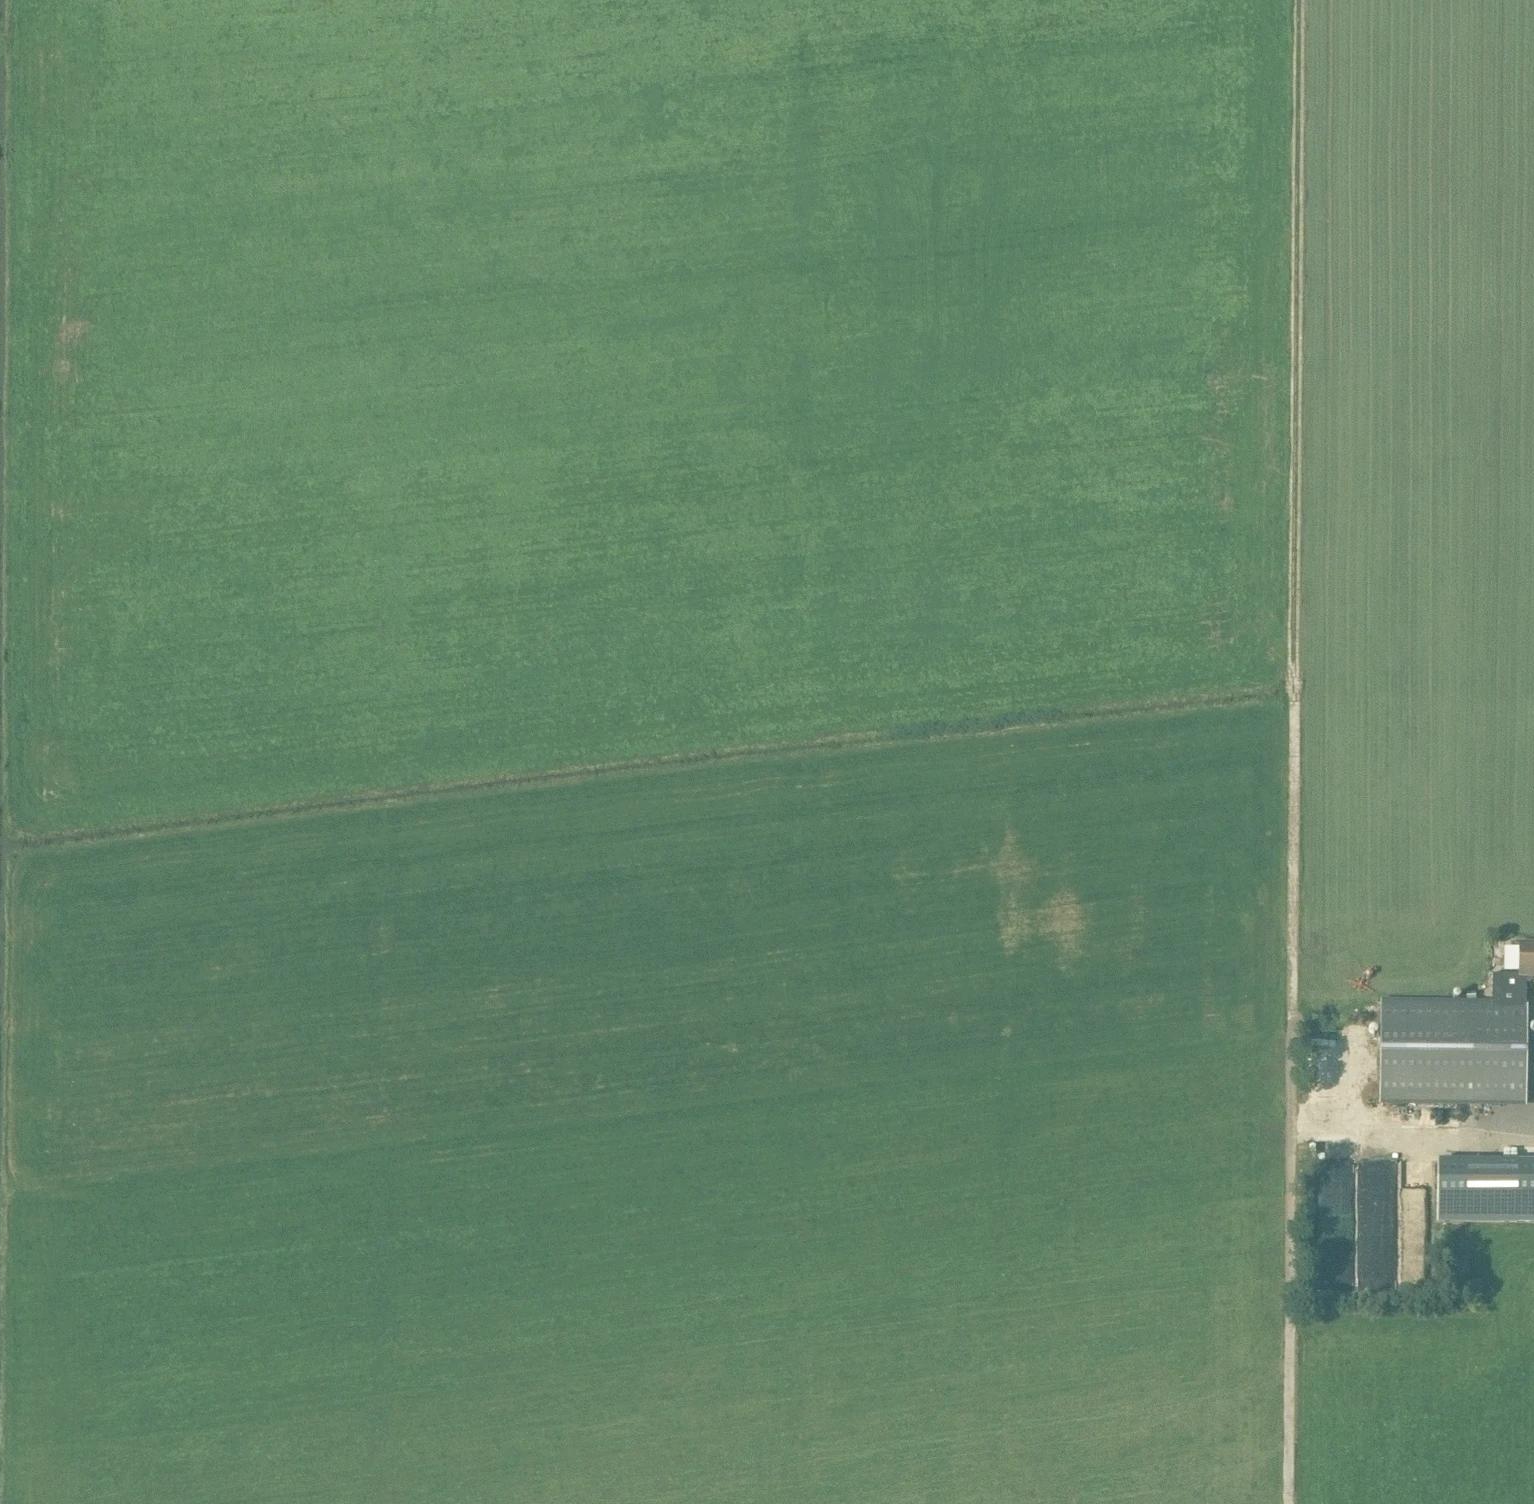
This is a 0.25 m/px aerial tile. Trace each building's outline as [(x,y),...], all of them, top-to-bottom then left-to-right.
[(1493,1003),(1493,1012),(1528,1011),(1528,1008),(1527,1008),(1527,1005),(1526,1005),(1526,982),(1531,982),(1533,980),(1533,943),(1521,943),(1520,975),(1520,976),(1494,976),(1493,1002),(1493,1003)] [(1493,1002),(1382,1001),(1380,1101),(1527,1102),(1528,1011),(1493,1012),(1493,1002)] [(1437,1222),(1443,1222),(1517,1223),(1518,1161),(1438,1160),(1437,1222)] [(1327,1161),(1326,1180),(1358,1182),(1359,1163),(1327,1161)]
